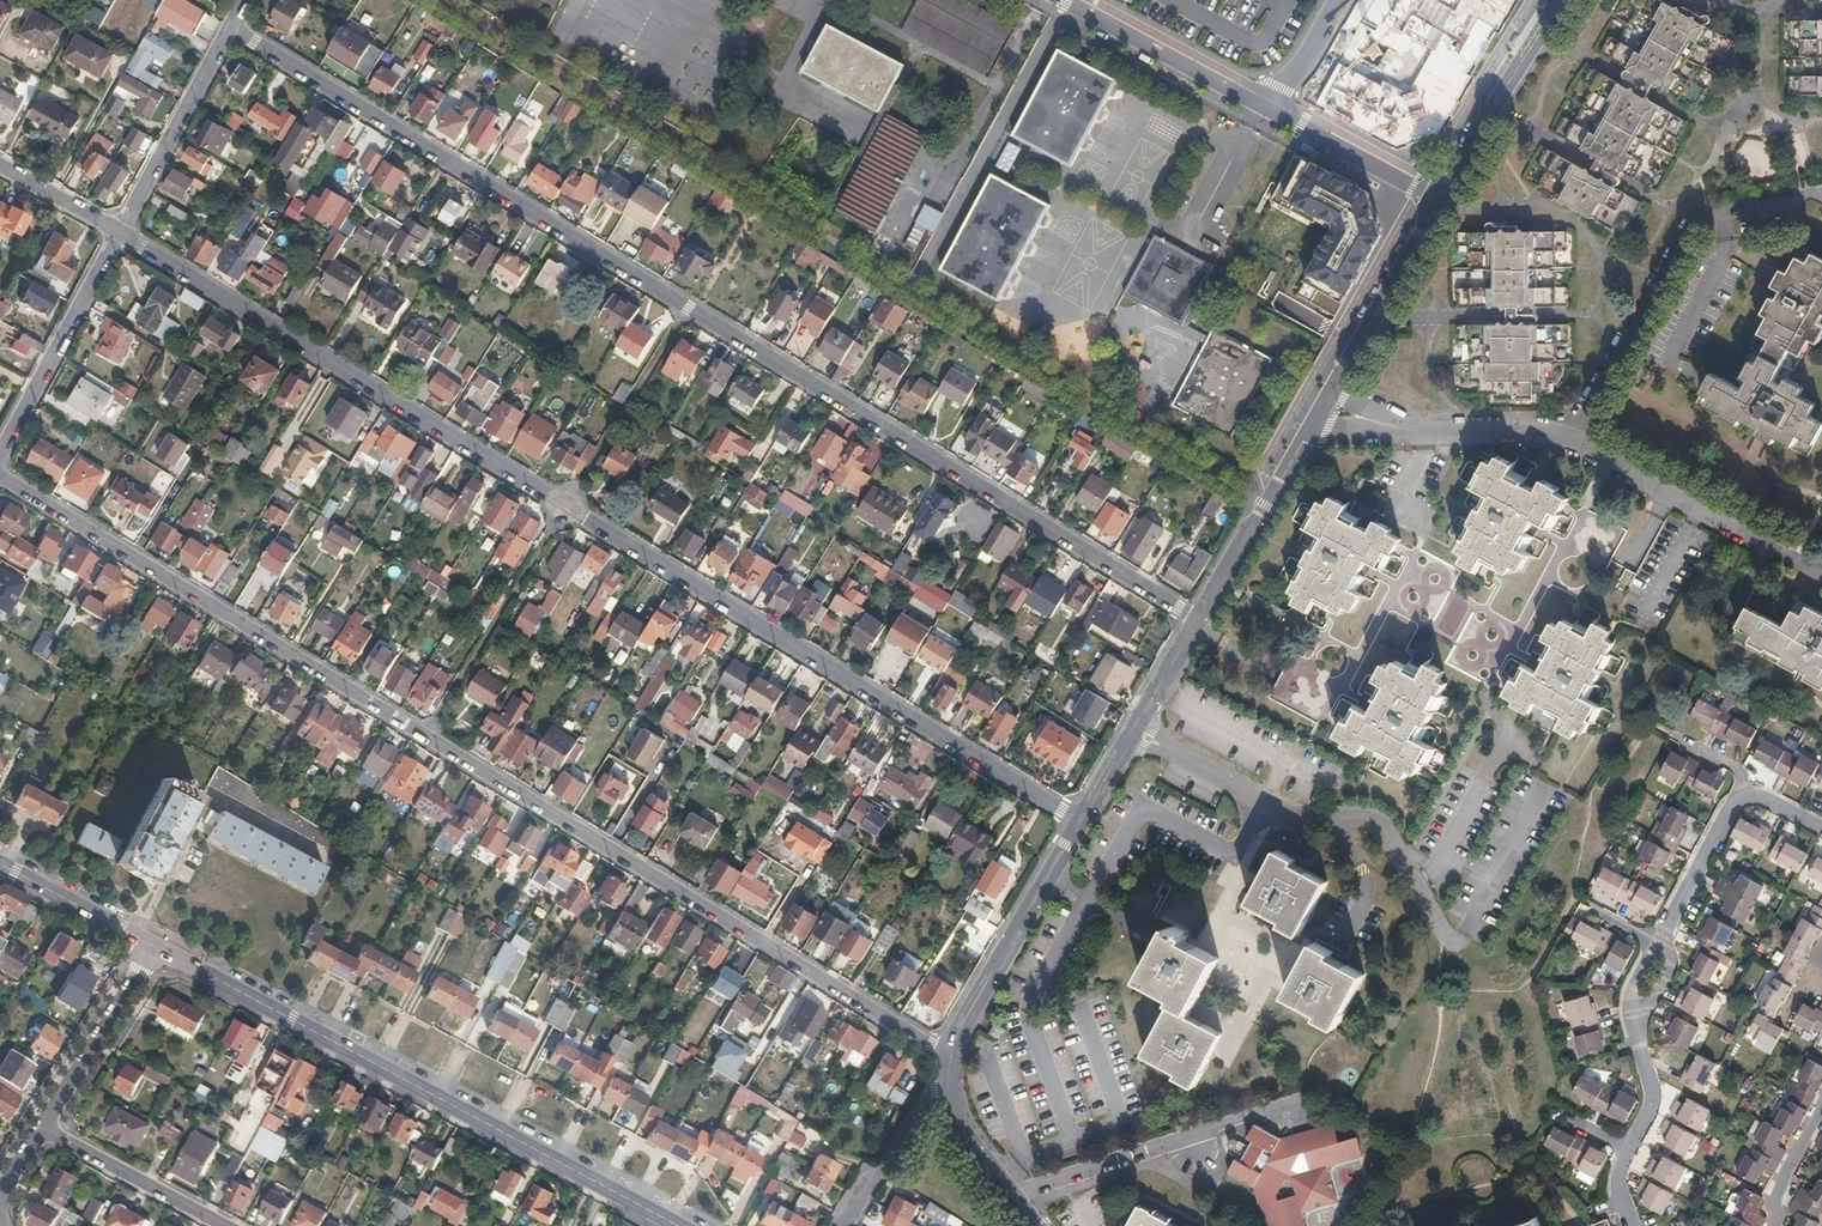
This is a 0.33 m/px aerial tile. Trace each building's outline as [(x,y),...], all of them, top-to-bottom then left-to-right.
[(206,14),(180,0),(165,0),(156,16),(180,29),(194,37),(206,14)] [(270,21),(289,32),(300,13),(305,16),(308,10),(303,7),(306,0),(282,0),(270,21)] [(964,0),(917,0),(901,32),(987,78),(1013,26),(964,0)] [(1456,8),(1439,0),(1400,0),(1386,24),(1434,50),(1408,94),(1340,62),(1317,105),(1326,109),(1323,113),(1395,150),(1445,130),(1518,0),(1460,0),(1456,8)] [(1654,82),(1697,106),(1706,90),(1696,84),(1705,68),(1714,52),(1724,57),(1734,41),(1659,0),(1632,0),(1629,4),(1639,10),(1631,25),(1621,42),(1611,37),(1602,52),(1633,70),(1654,82)] [(9,8),(0,3),(0,26),(9,8)] [(61,40),(68,28),(56,21),(36,10),(30,21),(23,34),(38,42),(39,40),(46,43),(56,49),(61,40)] [(444,32),(448,25),(429,13),(425,20),(444,32)] [(1789,21),(1790,40),(1801,39),(1801,59),(1801,76),(1790,77),(1790,95),(1821,94),(1821,20),(1789,21)] [(880,111),(904,65),(829,25),(804,71),(880,111)] [(385,52),(343,28),(329,52),(356,68),(355,72),(368,80),(385,52)] [(164,63),(173,46),(147,32),(138,49),(164,63)] [(115,56),(104,50),(80,37),(75,48),(68,60),(86,70),(87,68),(104,77),(115,56)] [(1072,166),(1118,81),(1059,49),(1013,135),(1025,142),(1072,166)] [(158,77),(131,62),(126,72),(153,86),(158,77)] [(408,73),(416,78),(422,67),(414,62),(408,73)] [(246,93),(258,74),(242,64),(231,83),(246,93)] [(391,92),(401,77),(400,76),(401,73),(397,71),(395,74),(383,66),(370,87),(381,93),(384,88),(391,92)] [(482,70),(474,66),(471,71),(479,75),(482,70)] [(1688,122),(1645,98),(1631,90),(1593,69),(1584,85),(1594,90),(1583,109),(1575,123),(1565,118),(1556,134),(1599,158),(1613,165),(1651,187),(1660,171),(1650,165),(1659,150),(1668,133),(1678,138),(1688,122)] [(1648,93),(1654,82),(1633,70),(1632,72),(1629,71),(1627,71),(1625,72),(1624,74),(1624,76),(1626,79),(1630,81),(1628,84),(1633,87),(1631,90),(1645,98),(1648,93)] [(162,95),(152,90),(124,75),(118,86),(141,98),(135,109),(150,117),(162,95)] [(427,97),(440,105),(446,95),(433,87),(427,97)] [(21,104),(0,92),(0,121),(9,126),(21,104)] [(427,97),(422,94),(411,111),(430,123),(440,105),(427,97)] [(115,108),(119,99),(113,95),(104,112),(108,114),(116,118),(120,111),(115,108)] [(480,109),(466,100),(458,112),(470,120),(472,121),(480,109)] [(581,106),(570,100),(564,110),(559,119),(570,125),(581,106)] [(68,140),(78,121),(43,101),(33,120),(68,140)] [(258,103),(250,116),(273,130),(271,133),(287,142),(299,123),(301,119),(286,109),(281,117),(258,103)] [(322,133),(331,139),(341,122),(326,114),(328,111),(320,106),(318,109),(316,107),(308,120),(317,125),(314,128),(322,133)] [(440,129),(461,142),(466,133),(463,131),(470,120),(458,112),(447,106),(441,117),(446,119),(440,129)] [(549,120),(556,124),(559,119),(564,110),(557,106),(549,120)] [(243,118),(234,113),(226,127),(234,132),(243,118)] [(522,113),(516,122),(531,130),(536,121),(522,113)] [(875,231),(926,136),(888,116),(837,211),(875,231)] [(325,148),(337,155),(354,126),(343,119),(341,122),(331,139),(325,148)] [(210,120),(199,142),(221,154),(233,132),(210,120)] [(471,140),(489,151),(501,132),(482,121),(471,140)] [(518,162),(528,147),(523,144),(531,130),(516,122),(503,144),(507,147),(503,153),(518,162)] [(276,161),(290,170),(313,131),(299,123),(287,142),(276,161)] [(141,147),(147,136),(134,128),(125,145),(132,149),(135,143),(141,147)] [(299,176),(306,180),(325,148),(331,139),(322,133),(316,142),(318,144),(299,176)] [(105,173),(112,162),(99,152),(101,148),(92,141),(90,146),(85,153),(78,166),(96,178),(101,171),(105,173)] [(1007,175),(1021,149),(1008,142),(994,167),(1007,175)] [(374,163),(384,147),(376,143),(366,159),(374,163)] [(210,158),(192,147),(185,159),(203,170),(202,172),(209,176),(214,167),(208,163),(210,158)] [(1642,204),(1610,186),(1589,174),(1547,150),(1537,167),(1548,172),(1539,188),(1614,230),(1622,214),(1633,220),(1642,204)] [(1379,192),(1312,156),(1290,198),(1340,227),(1301,294),(1341,316),(1391,231),(1379,192)] [(1611,169),(1613,165),(1599,158),(1589,174),(1610,186),(1611,184),(1615,186),(1617,186),(1619,185),(1620,183),(1620,181),(1620,179),(1614,175),(1616,172),(1611,169)] [(387,160),(374,182),(399,197),(404,190),(399,187),(407,173),(387,160)] [(118,193),(130,174),(114,163),(106,178),(109,181),(107,185),(118,193)] [(529,182),(555,198),(557,196),(561,189),(556,186),(561,178),(540,165),(529,182)] [(194,180),(186,176),(175,169),(165,187),(187,200),(191,194),(187,192),(192,184),(202,189),(205,184),(195,178),(194,180)] [(246,178),(260,186),(265,178),(251,169),(246,178)] [(577,172),(573,170),(561,188),(566,192),(561,199),(560,202),(580,214),(586,204),(573,196),(583,179),(575,175),(577,172)] [(609,200),(626,209),(627,207),(639,188),(611,171),(596,196),(608,203),(609,200)] [(283,190),(296,197),(306,180),(299,176),(294,172),(283,190)] [(999,301),(1051,205),(993,174),(941,270),(999,301)] [(627,207),(626,209),(624,212),(654,230),(662,215),(670,203),(641,185),(639,188),(627,207)] [(561,189),(557,196),(561,199),(566,192),(561,188),(561,189)] [(727,212),(734,201),(715,189),(714,191),(708,202),(704,208),(709,212),(714,205),(727,212)] [(330,232),(336,236),(339,232),(345,222),(356,204),(346,199),(345,201),(328,192),(323,200),(314,196),(305,210),(326,223),(327,220),(334,225),(330,232)] [(463,222),(476,200),(471,197),(465,206),(457,218),(463,222)] [(453,226),(457,218),(465,206),(456,200),(454,204),(450,202),(440,218),(453,226)] [(29,215),(11,205),(10,207),(1,202),(0,204),(0,222),(20,233),(29,215)] [(290,207),(300,213),(303,208),(293,202),(290,207)] [(189,214),(172,204),(166,214),(183,224),(189,214)] [(405,221),(412,208),(405,204),(397,216),(405,221)] [(917,223),(927,228),(933,231),(943,213),(927,204),(917,223)] [(247,208),(231,233),(240,239),(257,211),(248,206),(247,208)] [(296,219),(300,213),(290,207),(286,213),(296,219)] [(193,216),(204,223),(208,217),(197,210),(193,216)] [(873,233),(836,213),(833,219),(870,239),(873,233)] [(643,248),(670,264),(685,240),(677,236),(675,239),(660,229),(666,218),(662,215),(654,230),(649,238),(643,248)] [(627,216),(616,235),(636,247),(647,230),(638,225),(639,224),(627,216)] [(394,238),(389,247),(394,250),(411,261),(429,230),(407,218),(400,230),(394,238)] [(339,232),(345,235),(351,226),(345,222),(339,232)] [(356,237),(385,255),(389,247),(394,238),(400,230),(386,222),(381,230),(373,226),(370,231),(362,227),(356,237)] [(914,252),(927,228),(917,223),(905,247),(914,252)] [(486,271),(500,248),(468,229),(454,252),(486,271)] [(335,259),(349,237),(345,235),(339,232),(336,236),(318,266),(328,272),(321,284),(348,300),(363,275),(335,259)] [(1233,233),(1225,254),(1266,268),(1274,246),(1233,233)] [(1508,307),(1524,307),(1568,306),(1567,288),(1556,289),(1556,270),(1555,251),(1567,250),(1566,233),(1457,234),(1458,252),(1469,252),(1470,271),(1470,289),(1458,289),(1459,308),(1508,307)] [(71,245),(51,235),(40,255),(61,266),(66,255),(71,245)] [(207,265),(218,246),(201,235),(189,254),(207,265)] [(255,235),(243,256),(231,248),(218,268),(240,281),(250,265),(252,267),(267,242),(255,235)] [(1174,320),(1182,324),(1183,325),(1198,296),(1214,267),(1160,238),(1156,236),(1124,293),(1174,320)] [(685,240),(670,264),(701,282),(706,273),(710,276),(716,265),(688,248),(690,244),(685,240)] [(800,241),(794,251),(801,255),(796,263),(804,268),(809,261),(815,264),(821,254),(800,241)] [(385,255),(383,257),(388,261),(394,250),(389,247),(385,255)] [(514,258),(504,252),(493,271),(516,286),(530,264),(521,259),(519,261),(514,258)] [(1750,393),(1712,374),(1702,393),(1712,397),(1708,404),(1725,413),(1723,415),(1739,423),(1741,419),(1760,429),(1758,433),(1774,442),(1777,436),(1793,445),(1799,435),(1815,443),(1821,429),(1821,423),(1809,416),(1815,405),(1799,396),(1803,389),(1786,380),(1783,386),(1774,381),(1791,349),(1801,355),(1810,338),(1817,343),(1821,334),(1821,324),(1820,323),(1821,319),(1821,258),(1814,254),(1809,263),(1799,257),(1790,274),(1784,270),(1775,287),(1783,291),(1778,300),(1774,298),(1765,314),(1770,317),(1762,333),(1771,339),(1757,364),(1752,362),(1744,377),(1755,384),(1750,393)] [(65,282),(76,260),(66,255),(61,266),(40,255),(35,265),(48,272),(65,282)] [(847,277),(850,272),(825,256),(822,261),(847,277)] [(254,265),(247,277),(263,286),(261,289),(267,293),(269,290),(274,293),(289,269),(286,267),(284,270),(278,266),(280,263),(272,258),(264,271),(254,265)] [(544,285),(556,292),(558,288),(565,293),(571,284),(569,283),(571,279),(565,276),(569,269),(569,266),(562,262),(558,263),(550,258),(537,280),(538,281),(538,283),(542,285),(544,285)] [(412,276),(425,283),(429,275),(417,268),(412,276)] [(856,275),(852,282),(868,291),(872,284),(856,275)] [(371,280),(359,299),(366,304),(364,306),(380,315),(376,322),(388,329),(392,323),(393,324),(406,301),(371,280)] [(58,296),(33,283),(22,303),(47,317),(58,296)] [(287,300),(295,305),(303,291),(296,287),(287,300)] [(138,324),(170,343),(181,324),(166,315),(170,309),(173,311),(177,304),(174,302),(176,298),(159,288),(148,308),(138,324)] [(199,309),(204,300),(187,289),(181,298),(199,309)] [(788,321),(800,301),(780,289),(768,309),(788,321)] [(602,316),(625,331),(639,308),(615,294),(602,316)] [(818,339),(836,308),(816,296),(800,322),(811,329),(808,333),(818,339)] [(896,331),(908,311),(886,298),(874,318),(882,323),(879,327),(886,331),(888,327),(896,331)] [(138,324),(148,308),(136,301),(127,317),(138,324)] [(1524,311),(1524,307),(1508,307),(1508,326),(1534,326),(1534,323),(1536,323),(1537,322),(1538,320),(1538,319),(1538,317),(1537,316),(1535,316),(1530,316),(1530,311),(1524,311)] [(925,317),(913,310),(909,315),(921,322),(937,332),(941,327),(925,317)] [(117,363),(134,334),(107,317),(101,328),(109,333),(99,353),(117,363)] [(203,332),(232,350),(241,336),(212,318),(203,332)] [(450,342),(460,325),(449,318),(438,336),(450,342)] [(1179,330),(1182,324),(1174,320),(1171,325),(1179,330)] [(446,348),(449,344),(412,322),(398,346),(427,364),(432,355),(439,359),(446,348)] [(1568,326),(1534,326),(1508,326),(1459,326),(1459,345),(1471,345),(1471,366),(1471,382),(1479,382),(1479,395),(1495,394),(1495,400),(1532,400),(1532,394),(1548,393),(1548,380),(1556,381),(1556,368),(1556,344),(1568,343),(1568,326)] [(841,363),(842,362),(855,341),(855,340),(834,327),(820,350),(841,363)] [(1214,328),(1176,401),(1174,405),(1232,436),(1272,359),(1214,328)] [(44,347),(20,334),(16,341),(30,348),(40,354),(44,347)] [(30,348),(16,341),(15,340),(11,348),(25,356),(30,348)] [(705,353),(684,340),(664,373),(678,381),(685,370),(693,374),(705,353)] [(195,341),(188,352),(198,358),(205,346),(195,341)] [(855,341),(842,362),(850,367),(863,346),(855,341)] [(446,348),(439,359),(446,364),(453,352),(446,348)] [(888,350),(874,373),(896,386),(910,363),(888,350)] [(244,378),(267,393),(281,370),(258,356),(244,378)] [(599,381),(605,384),(612,388),(627,364),(618,358),(609,374),(605,371),(599,381)] [(704,370),(696,383),(710,391),(712,388),(721,393),(735,369),(719,359),(710,373),(704,370)] [(850,367),(842,362),(841,363),(831,380),(839,385),(850,367)] [(185,363),(164,397),(186,410),(207,376),(185,363)] [(469,381),(476,370),(470,366),(463,377),(469,381)] [(951,367),(939,387),(938,390),(963,405),(977,382),(951,367)] [(987,377),(992,380),(998,371),(992,368),(987,377)] [(1022,384),(1025,378),(1010,369),(1007,375),(1022,384)] [(436,393),(443,398),(451,403),(463,387),(440,371),(429,388),(436,393)] [(899,395),(896,399),(905,404),(906,402),(924,413),(938,390),(939,387),(913,371),(909,379),(899,395)] [(290,400),(298,405),(310,384),(293,374),(281,394),(290,400)] [(740,376),(729,394),(755,410),(766,392),(764,391),(764,387),(759,385),(757,386),(755,385),(753,387),(747,384),(748,381),(740,376)] [(99,420),(113,396),(83,378),(69,402),(99,420)] [(596,379),(593,385),(601,390),(605,384),(599,381),(596,379)] [(474,385),(457,411),(479,426),(487,415),(482,412),(499,386),(490,380),(483,390),(474,385)] [(608,394),(623,403),(632,388),(623,383),(615,394),(610,391),(608,394)] [(441,402),(443,398),(436,393),(433,396),(441,402)] [(285,407),(290,400),(281,394),(276,402),(285,407)] [(368,414),(343,399),(329,421),(354,437),(368,414)] [(499,399),(483,427),(508,443),(509,441),(517,428),(526,414),(499,399)] [(87,438),(38,408),(14,453),(12,461),(12,466),(14,469),(18,472),(53,494),(87,438)] [(997,422),(998,422),(1001,418),(985,408),(966,439),(970,442),(966,449),(976,455),(997,422)] [(540,458),(558,428),(533,413),(523,431),(515,443),(540,458)] [(1093,426),(1107,434),(1110,430),(1082,413),(1069,434),(1075,438),(1071,445),(1077,448),(1072,455),(1077,458),(1074,464),(1084,470),(1098,448),(1090,443),(1093,438),(1088,434),(1093,426)] [(665,431),(639,414),(633,423),(647,432),(645,436),(657,444),(665,431)] [(811,432),(790,419),(777,440),(789,447),(799,453),(811,432)] [(854,442),(862,429),(854,424),(846,437),(854,442)] [(359,451),(381,464),(382,462),(400,433),(387,425),(383,432),(379,430),(370,444),(365,441),(363,445),(360,449),(359,451)] [(681,441),(695,449),(699,443),(670,425),(666,431),(681,441)] [(728,461),(734,453),(737,449),(751,458),(757,447),(724,426),(709,450),(728,461)] [(209,446),(216,450),(225,436),(212,428),(203,443),(209,446)] [(523,431),(517,428),(509,441),(514,444),(515,443),(523,431)] [(557,443),(564,432),(558,428),(540,458),(545,462),(557,443)] [(1001,464),(1009,468),(1018,454),(1022,446),(1015,442),(994,429),(981,449),(1002,462),(1001,464)] [(818,462),(835,472),(839,467),(834,464),(847,442),(828,430),(814,452),(822,456),(818,462)] [(1129,462),(1138,447),(1119,435),(1110,430),(1107,434),(1101,445),(1129,462)] [(192,444),(172,431),(158,453),(178,465),(192,444)] [(553,456),(580,472),(596,447),(573,433),(572,435),(565,431),(564,432),(557,443),(559,445),(553,456)] [(400,433),(381,464),(377,470),(391,479),(388,482),(397,487),(400,482),(413,462),(406,458),(409,457),(417,443),(400,433)] [(327,450),(304,436),(299,445),(297,444),(291,454),(293,455),(288,461),(281,473),(300,484),(311,467),(316,470),(322,460),(321,459),(327,450)] [(223,455),(233,461),(243,446),(244,444),(234,438),(223,455)] [(777,440),(773,447),(785,454),(789,447),(777,440)] [(340,456),(352,463),(359,451),(360,449),(363,445),(355,441),(352,447),(347,445),(340,456)] [(624,478),(638,456),(629,450),(630,448),(621,442),(607,465),(615,470),(614,472),(624,478)] [(862,471),(868,460),(861,455),(864,452),(865,449),(854,443),(844,461),(835,476),(851,486),(849,489),(859,496),(870,477),(862,471)] [(274,444),(267,456),(275,460),(282,449),(274,444)] [(252,452),(243,446),(233,461),(243,467),(252,452)] [(409,495),(422,503),(431,487),(434,483),(438,477),(425,469),(434,453),(422,446),(413,462),(400,482),(412,489),(409,495)] [(737,449),(734,453),(748,462),(751,458),(737,449)] [(229,468),(233,461),(223,455),(215,450),(212,455),(219,459),(221,462),(229,468)] [(861,455),(868,460),(871,456),(864,452),(861,455)] [(1019,454),(1008,472),(1027,484),(1038,465),(1019,454)] [(275,460),(267,456),(260,467),(268,472),(275,460)] [(1519,549),(1531,524),(1538,528),(1540,528),(1541,527),(1543,524),(1546,525),(1554,511),(1560,514),(1568,500),(1569,499),(1557,493),(1559,489),(1544,481),(1538,493),(1508,477),(1515,465),(1500,457),(1495,464),(1489,461),(1482,473),(1485,474),(1477,488),(1492,496),(1488,503),(1484,511),(1479,509),(1471,523),(1476,526),(1468,541),(1465,539),(1459,550),(1467,554),(1462,563),(1477,571),(1485,556),(1500,564),(1498,567),(1510,573),(1514,565),(1522,569),(1530,555),(1519,549)] [(89,500),(105,473),(82,459),(66,486),(89,500)] [(1468,460),(1459,477),(1468,481),(1477,465),(1468,460)] [(770,495),(779,500),(783,495),(783,494),(760,480),(763,475),(758,472),(751,483),(752,483),(770,495)] [(1098,513),(1113,487),(1091,474),(1078,496),(1084,499),(1081,503),(1098,513)] [(485,484),(473,477),(460,500),(449,517),(461,524),(485,484)] [(110,498),(136,514),(138,510),(149,493),(148,492),(146,496),(133,488),(135,486),(122,478),(110,498)] [(445,496),(448,492),(434,483),(431,487),(445,496)] [(765,503),(770,495),(752,483),(746,492),(765,503)] [(419,507),(445,523),(449,517),(460,500),(448,492),(445,496),(431,487),(422,503),(419,507)] [(269,516),(285,525),(299,501),(277,488),(272,496),(279,500),(269,516)] [(690,505),(662,488),(650,507),(678,525),(690,505)] [(873,488),(858,513),(893,535),(909,510),(873,488)] [(503,533),(521,505),(500,492),(482,521),(503,533)] [(161,499),(149,493),(138,510),(150,517),(161,499)] [(955,502),(939,493),(915,532),(925,538),(935,535),(955,502)] [(1223,499),(1214,494),(1202,514),(1211,520),(1223,499)] [(779,500),(808,518),(811,512),(783,495),(779,500)] [(1351,589),(1364,565),(1370,568),(1371,568),(1373,567),(1374,564),(1378,566),(1386,551),(1393,554),(1396,548),(1401,540),(1390,534),(1392,530),(1377,522),(1370,533),(1341,518),(1347,506),(1332,498),(1328,506),(1321,502),(1315,513),(1318,514),(1310,529),(1325,537),(1316,552),(1312,550),(1304,564),(1309,566),(1301,581),(1298,580),(1292,591),(1299,595),(1295,603),(1310,611),(1318,597),(1332,604),(1333,605),(1331,607),(1342,613),(1346,606),(1354,611),(1363,595),(1351,589)] [(193,527),(207,505),(197,499),(180,525),(191,531),(193,527)] [(1127,519),(1124,518),(1127,513),(1108,502),(1095,523),(1114,534),(1117,529),(1120,531),(1127,519)] [(0,516),(0,552),(4,555),(14,538),(28,517),(7,504),(0,516)] [(207,505),(193,527),(201,532),(215,510),(207,505)] [(522,512),(496,554),(515,566),(541,524),(522,512)] [(321,531),(328,519),(321,515),(313,526),(321,531)] [(178,530),(163,521),(151,540),(172,553),(177,545),(183,536),(177,531),(178,530)] [(983,550),(1002,562),(1020,535),(1000,522),(983,550)] [(342,527),(352,534),(355,529),(345,523),(342,527)] [(1155,524),(1151,530),(1139,523),(1124,549),(1144,561),(1163,529),(1155,524)] [(355,556),(364,541),(352,534),(342,527),(338,525),(323,548),(339,558),(347,546),(350,549),(348,552),(355,556)] [(49,567),(64,542),(57,538),(59,535),(49,529),(36,551),(34,555),(37,557),(35,559),(49,567)] [(695,557),(701,548),(704,549),(709,542),(688,529),(677,547),(695,557)] [(364,541),(382,553),(386,546),(368,535),(364,541)] [(722,542),(740,553),(744,546),(726,535),(722,542)] [(186,538),(183,536),(177,545),(180,547),(186,538)] [(4,555),(26,568),(34,555),(36,551),(14,538),(4,555)] [(212,544),(209,548),(193,539),(185,551),(188,553),(184,561),(214,579),(229,555),(212,544)] [(283,576),(285,573),(292,562),(297,554),(275,540),(261,564),(283,576)] [(728,572),(740,553),(722,542),(710,561),(728,572)] [(572,579),(586,556),(582,553),(565,543),(561,550),(559,549),(549,566),(556,570),(551,576),(568,586),(572,579)] [(860,558),(863,552),(850,544),(846,550),(860,558)] [(70,603),(78,608),(85,596),(90,587),(102,568),(95,563),(97,560),(74,546),(61,567),(62,567),(57,575),(66,581),(71,573),(84,581),(70,603)] [(595,546),(584,564),(600,574),(611,556),(595,546)] [(798,552),(790,547),(776,569),(784,575),(798,552)] [(1178,555),(1164,577),(1189,592),(1203,570),(1212,555),(1202,548),(1193,564),(1178,555)] [(902,552),(892,569),(901,575),(912,557),(902,552)] [(27,577),(40,585),(49,567),(35,559),(37,557),(34,555),(26,568),(23,574),(27,577)] [(406,567),(415,572),(419,567),(421,563),(412,557),(406,567)] [(0,561),(0,619),(3,621),(27,577),(23,574),(0,561)] [(761,576),(753,571),(755,567),(744,561),(733,579),(742,585),(741,586),(751,592),(761,576)] [(291,578),(298,566),(292,562),(285,573),(291,578)] [(1038,579),(1011,563),(1000,582),(1016,592),(1008,605),(1018,612),(1038,579)] [(85,596),(78,608),(110,627),(134,588),(117,578),(119,574),(104,564),(102,568),(90,587),(105,596),(99,605),(85,596)] [(880,571),(888,576),(892,569),(884,564),(880,571)] [(239,570),(230,565),(220,582),(228,587),(239,570)] [(427,580),(440,588),(444,582),(419,567),(415,572),(427,580)] [(906,578),(919,586),(925,576),(912,568),(906,578)] [(916,592),(920,586),(919,586),(906,578),(901,575),(892,569),(888,576),(897,581),(896,583),(905,589),(907,586),(916,592)] [(592,606),(588,611),(599,618),(604,609),(612,596),(624,576),(614,570),(605,585),(592,606)] [(1616,587),(1627,592),(1636,575),(1626,570),(1616,587)] [(799,590),(780,578),(766,601),(776,607),(777,606),(786,612),(799,590)] [(844,586),(843,585),(831,604),(860,621),(866,612),(867,610),(853,602),(856,596),(852,593),(858,583),(849,578),(844,586)] [(423,588),(436,596),(440,588),(427,580),(423,588)] [(584,600),(592,606),(605,585),(597,580),(584,600)] [(1078,580),(1065,602),(1081,612),(1095,591),(1078,580)] [(947,603),(952,596),(927,581),(922,588),(947,603)] [(1051,618),(1063,598),(1038,583),(1025,603),(1051,618)] [(941,614),(947,603),(922,588),(920,586),(916,592),(913,597),(941,614)] [(276,587),(263,608),(291,625),(304,604),(276,587)] [(792,609),(819,625),(826,614),(828,609),(810,598),(813,592),(805,587),(792,609)] [(446,602),(450,594),(440,588),(436,596),(446,602)] [(515,628),(530,637),(545,613),(549,616),(562,595),(551,588),(545,598),(546,598),(541,608),(538,606),(537,608),(529,603),(515,628)] [(947,603),(976,620),(983,608),(955,591),(952,596),(947,603)] [(619,600),(612,596),(604,609),(610,612),(611,613),(619,600)] [(166,624),(174,610),(155,599),(137,628),(148,635),(155,624),(163,629),(166,624)] [(1081,628),(1088,632),(1094,621),(1128,642),(1140,623),(1099,599),(1084,623),(1081,628)] [(356,611),(359,606),(351,601),(345,612),(352,617),(356,611)] [(473,608),(466,604),(459,616),(466,620),(473,608)] [(1808,674),(1806,679),(1821,687),(1821,614),(1808,606),(1802,616),(1793,611),(1784,627),(1748,608),(1738,627),(1753,636),(1750,641),(1766,650),(1767,647),(1784,655),(1781,662),(1797,670),(1798,668),(1808,674)] [(678,618),(661,608),(649,626),(641,639),(651,645),(659,633),(666,638),(678,618)] [(314,629),(336,643),(348,623),(325,609),(314,629)] [(336,643),(334,647),(357,661),(373,635),(361,628),(367,618),(356,611),(352,617),(348,623),(336,643)] [(611,632),(636,648),(641,639),(649,626),(624,611),(620,618),(611,632)] [(604,644),(611,632),(620,618),(611,613),(610,612),(594,638),(604,644)] [(860,621),(849,638),(869,650),(885,623),(866,612),(860,621)] [(839,622),(826,614),(819,625),(832,633),(839,622)] [(163,629),(161,631),(166,634),(164,638),(183,650),(197,627),(177,615),(170,626),(166,624),(163,629)] [(491,620),(484,615),(478,626),(485,630),(491,620)] [(917,653),(928,635),(929,633),(901,616),(888,638),(916,655),(917,653)] [(1068,632),(1075,637),(1081,628),(1084,623),(1076,619),(1068,632)] [(987,628),(976,620),(970,629),(987,640),(984,645),(995,652),(1000,644),(1004,638),(991,630),(987,628)] [(1582,696),(1590,682),(1594,685),(1602,670),(1598,667),(1606,652),(1608,654),(1614,643),(1607,639),(1611,631),(1596,623),(1589,637),(1574,629),(1576,626),(1564,621),(1560,628),(1553,624),(1545,639),(1555,645),(1542,669),(1536,666),(1534,667),(1532,670),(1528,668),(1520,682),(1514,679),(1505,694),(1516,700),(1514,704),(1530,713),(1536,701),(1566,716),(1559,728),(1574,736),(1579,728),(1586,732),(1592,721),(1589,719),(1597,705),(1582,696)] [(700,654),(702,655),(715,634),(698,624),(680,653),(695,662),(700,654)] [(991,630),(1004,638),(1008,630),(998,624),(997,626),(994,624),(991,630)] [(500,648),(510,632),(500,626),(490,641),(500,648)] [(30,652),(45,661),(60,636),(46,627),(30,652)] [(718,631),(708,648),(717,653),(728,637),(718,631)] [(928,635),(917,653),(919,656),(932,635),(928,635)] [(935,666),(945,672),(948,666),(958,650),(932,635),(919,656),(927,661),(926,662),(935,668),(935,666)] [(1009,649),(1013,643),(1004,638),(1000,644),(1009,649)] [(365,668),(384,680),(399,656),(380,644),(365,668)] [(666,656),(670,649),(663,644),(648,668),(656,673),(666,656)] [(217,681),(219,679),(234,656),(223,649),(221,652),(210,645),(188,681),(210,695),(210,693),(217,681)] [(317,657),(325,662),(332,650),(325,645),(317,657)] [(1108,653),(1092,680),(1115,695),(1132,667),(1108,653)] [(268,672),(258,665),(259,663),(247,656),(242,664),(238,662),(230,674),(235,677),(240,680),(246,684),(245,686),(255,692),(268,672)] [(666,656),(656,673),(666,679),(676,663),(666,656)] [(759,677),(760,674),(734,659),(721,682),(746,698),(747,696),(759,677)] [(116,660),(107,674),(115,679),(123,664),(116,660)] [(388,686),(408,698),(427,667),(416,660),(410,670),(401,665),(388,686)] [(1447,684),(1439,680),(1444,671),(1428,664),(1421,678),(1406,670),(1408,667),(1396,661),(1392,669),(1384,664),(1376,679),(1387,685),(1373,710),(1367,707),(1365,707),(1364,708),(1363,710),(1360,708),(1352,723),(1345,720),(1337,735),(1349,741),(1347,745),(1362,753),(1369,742),(1397,757),(1391,769),(1406,777),(1410,769),(1417,773),(1423,762),(1421,760),(1429,745),(1414,738),(1422,722),(1427,725),(1435,711),(1430,708),(1438,693),(1441,695),(1447,684)] [(450,677),(429,664),(427,667),(408,698),(429,711),(450,677)] [(947,710),(967,678),(948,666),(945,672),(935,687),(943,692),(936,703),(947,710)] [(495,703),(506,686),(478,669),(465,690),(493,707),(495,703)] [(1056,669),(1045,686),(1053,691),(1054,691),(1064,675),(1056,669)] [(271,692),(274,687),(280,677),(272,672),(263,687),(271,692)] [(666,679),(656,673),(640,699),(634,707),(645,714),(666,679)] [(785,693),(759,677),(747,696),(773,713),(785,693)] [(217,681),(210,693),(221,699),(225,692),(220,689),(224,682),(219,679),(217,681)] [(979,712),(991,719),(1004,697),(978,681),(964,705),(972,710),(973,708),(979,712)] [(271,692),(263,687),(258,696),(265,700),(271,692)] [(265,700),(263,705),(290,722),(303,702),(280,688),(279,690),(274,687),(271,692),(265,700)] [(1092,727),(1108,701),(1086,688),(1071,714),(1092,727)] [(660,723),(686,738),(690,731),(685,727),(689,720),(691,722),(702,703),(682,691),(671,709),(678,714),(674,721),(665,715),(660,723)] [(524,693),(520,699),(529,704),(532,698),(524,693)] [(777,719),(796,731),(812,705),(793,693),(777,719)] [(627,703),(634,707),(640,699),(632,694),(627,703)] [(492,707),(481,725),(498,735),(491,748),(500,753),(508,741),(506,741),(517,723),(518,723),(529,705),(529,704),(520,699),(519,698),(510,713),(507,716),(502,713),(492,707)] [(1699,700),(1690,717),(1711,728),(1709,731),(1717,735),(1728,715),(1735,703),(1727,698),(1720,711),(1699,700)] [(839,717),(845,707),(835,700),(828,711),(839,717)] [(493,707),(492,707),(502,713),(507,716),(510,713),(495,703),(493,707)] [(296,733),(320,748),(336,722),(323,714),(324,712),(325,711),(314,705),(296,733)] [(336,722),(337,720),(324,712),(323,714),(336,722)] [(732,727),(749,738),(759,722),(758,721),(759,718),(754,715),(750,717),(742,712),(732,727)] [(1002,747),(1018,719),(1008,713),(1006,717),(997,712),(983,735),(1002,747)] [(702,715),(694,727),(705,734),(712,721),(702,715)] [(1757,731),(1728,715),(1717,735),(1726,740),(1727,737),(1748,748),(1757,731)] [(850,749),(862,730),(843,718),(831,737),(828,735),(806,771),(821,780),(830,766),(826,764),(834,751),(842,756),(848,747),(850,749)] [(320,748),(318,752),(314,759),(328,769),(341,749),(354,757),(363,742),(358,739),(361,733),(361,726),(350,719),(345,723),(338,719),(337,720),(336,722),(320,748)] [(1034,750),(1065,769),(1083,740),(1051,721),(1034,750)] [(577,743),(578,742),(552,726),(535,754),(560,770),(577,743)] [(27,753),(38,732),(28,727),(18,748),(27,753)] [(645,767),(662,739),(642,727),(625,754),(645,767)] [(526,766),(540,743),(517,728),(502,751),(526,766)] [(726,729),(716,746),(723,750),(733,734),(726,729)] [(819,742),(801,731),(789,751),(798,757),(795,762),(804,768),(819,742)] [(874,775),(888,753),(862,737),(848,759),(874,775)] [(396,750),(378,740),(361,766),(379,778),(396,750)] [(745,741),(730,765),(736,769),(737,770),(752,745),(745,741)] [(1763,741),(1757,753),(1755,758),(1772,767),(1770,770),(1781,776),(1792,757),(1763,741)] [(560,770),(552,783),(556,786),(554,790),(575,803),(586,785),(567,772),(583,747),(577,743),(560,770)] [(1684,758),(1672,751),(1660,773),(1677,783),(1680,778),(1687,782),(1698,763),(1685,756),(1684,758)] [(707,761),(714,766),(723,771),(724,769),(733,774),(736,769),(730,765),(711,754),(707,761)] [(1800,761),(1792,757),(1781,776),(1795,783),(1796,780),(1807,787),(1810,782),(1819,765),(1803,755),(1800,761)] [(426,785),(432,775),(402,757),(382,789),(413,807),(426,785)] [(707,761),(700,772),(707,776),(714,766),(707,761)] [(1686,784),(1715,800),(1724,782),(1704,771),(1706,767),(1698,763),(1687,782),(1686,784)] [(333,852),(339,841),(315,826),(217,767),(207,785),(333,852)] [(882,786),(917,808),(934,780),(923,773),(917,782),(912,778),(914,775),(911,773),(909,776),(894,767),(882,786)] [(750,802),(761,784),(737,770),(736,769),(733,774),(747,783),(744,787),(737,783),(732,791),(750,802)] [(622,800),(630,787),(607,773),(596,792),(615,804),(619,798),(622,800)] [(33,815),(43,796),(48,786),(29,776),(13,804),(33,815)] [(762,785),(779,795),(784,786),(768,776),(762,785)] [(375,797),(384,782),(376,777),(367,792),(375,797)] [(186,825),(197,805),(200,800),(184,789),(162,780),(127,846),(124,852),(116,847),(118,842),(86,825),(79,838),(76,842),(109,859),(111,857),(119,861),(117,864),(149,881),(155,884),(186,825)] [(104,796),(110,786),(100,781),(94,791),(104,796)] [(412,808),(444,826),(450,816),(455,808),(448,804),(449,802),(441,796),(435,793),(436,790),(426,785),(413,807),(412,808)] [(651,794),(645,804),(645,805),(635,823),(652,833),(653,831),(659,822),(663,815),(669,805),(656,798),(651,794)] [(33,815),(53,825),(63,807),(43,796),(33,815)] [(444,826),(438,835),(454,845),(466,825),(476,831),(489,810),(470,798),(456,820),(450,816),(444,826)] [(860,798),(849,816),(864,826),(875,807),(860,798)] [(963,819),(965,817),(940,802),(925,825),(951,840),(963,819)] [(204,809),(197,805),(186,825),(193,828),(208,836),(218,817),(204,809)] [(1678,837),(1690,816),(1673,807),(1657,837),(1658,837),(1659,837),(1677,846),(1682,839),(1678,837)] [(706,848),(718,828),(692,812),(680,831),(688,836),(698,843),(706,848)] [(220,813),(218,817),(208,836),(206,840),(310,895),(324,869),(220,813)] [(494,816),(487,826),(489,828),(479,845),(495,855),(505,839),(496,833),(504,821),(494,816)] [(951,840),(950,841),(966,851),(962,857),(975,865),(993,837),(963,819),(951,840)] [(1740,819),(1731,836),(1760,852),(1770,834),(1771,832),(1762,827),(1760,830),(1740,819)] [(659,822),(653,831),(656,833),(661,823),(659,822)] [(839,832),(846,836),(852,827),(845,822),(839,832)] [(522,825),(506,850),(518,857),(523,849),(528,852),(539,835),(522,825)] [(911,830),(897,853),(906,858),(919,835),(911,830)] [(697,844),(698,843),(688,836),(687,838),(697,844)] [(1798,872),(1806,858),(1807,854),(1787,844),(1788,841),(1779,836),(1778,838),(1769,856),(1798,872)] [(1651,841),(1641,858),(1645,860),(1663,869),(1668,858),(1671,859),(1677,846),(1659,837),(1658,837),(1655,843),(1651,841)] [(553,871),(565,851),(555,845),(551,851),(548,850),(540,863),(553,871)] [(1299,935),(1327,882),(1293,864),(1295,860),(1278,850),(1250,902),(1284,921),(1281,925),(1299,935)] [(575,857),(565,851),(553,871),(566,879),(574,865),(571,863),(575,857)] [(756,853),(742,874),(743,875),(734,890),(744,896),(742,899),(754,905),(756,902),(765,908),(774,894),(751,880),(761,864),(765,867),(768,862),(764,860),(765,858),(756,853)] [(999,863),(995,860),(978,888),(997,899),(1017,864),(1003,856),(999,863)] [(528,875),(535,862),(526,857),(519,870),(528,875)] [(1821,883),(1821,861),(1816,858),(1814,862),(1807,875),(1821,883)] [(503,872),(508,863),(500,859),(495,867),(503,872)] [(698,889),(704,892),(710,882),(729,894),(742,873),(720,860),(707,881),(704,879),(702,883),(698,889)] [(590,866),(582,861),(572,876),(580,881),(590,866)] [(1600,865),(1591,882),(1613,894),(1612,896),(1623,902),(1633,882),(1600,865)] [(702,883),(704,879),(710,870),(703,866),(695,878),(702,883)] [(566,879),(553,871),(546,882),(563,892),(569,881),(566,879)] [(617,904),(627,888),(606,876),(596,892),(603,896),(600,902),(610,908),(614,903),(617,904)] [(1735,886),(1721,878),(1717,886),(1752,905),(1762,887),(1740,876),(1735,886)] [(1633,882),(1623,902),(1631,906),(1633,903),(1654,913),(1663,896),(1634,880),(1633,882)] [(5,885),(0,886),(0,907),(2,904),(13,910),(22,914),(23,912),(28,903),(30,899),(5,885)] [(569,885),(556,905),(574,917),(587,896),(569,885)] [(1743,923),(1752,905),(1717,886),(1712,894),(1726,901),(1721,912),(1743,923)] [(744,896),(734,890),(732,893),(742,899),(744,896)] [(967,910),(986,921),(993,910),(972,897),(965,909),(967,910)] [(821,918),(829,906),(818,898),(810,911),(819,917),(821,918)] [(838,947),(858,914),(835,900),(815,932),(838,947)] [(39,909),(28,903),(23,912),(18,921),(30,927),(39,909)] [(774,918),(782,923),(791,909),(782,904),(774,918)] [(806,938),(819,917),(810,911),(796,904),(784,924),(806,938)] [(1812,945),(1818,933),(1821,935),(1821,933),(1821,907),(1815,904),(1806,920),(1803,918),(1793,936),(1812,945)] [(446,933),(456,914),(448,909),(438,929),(446,933)] [(18,921),(22,914),(13,910),(8,918),(16,923),(18,921)] [(642,923),(622,910),(618,917),(611,928),(606,936),(626,948),(642,923)] [(655,916),(643,937),(656,945),(663,933),(666,935),(676,918),(665,911),(660,919),(655,916)] [(611,928),(618,917),(610,912),(603,924),(611,928)] [(467,920),(456,914),(446,933),(456,939),(467,920)] [(1722,945),(1732,928),(1711,917),(1705,928),(1703,927),(1699,933),(1695,941),(1703,945),(1714,950),(1718,943),(1722,945)] [(16,923),(8,918),(0,932),(0,953),(6,941),(16,923)] [(401,927),(391,921),(380,942),(390,947),(401,927)] [(1581,921),(1580,922),(1572,938),(1599,954),(1601,952),(1611,933),(1603,929),(1602,932),(1581,921)] [(873,927),(883,933),(885,928),(876,922),(873,927)] [(326,972),(336,952),(317,942),(323,929),(312,923),(300,945),(311,951),(306,961),(326,972)] [(686,955),(699,933),(682,923),(669,945),(686,955)] [(883,933),(873,949),(884,956),(899,932),(888,924),(885,928),(883,933)] [(1174,998),(1144,1054),(1179,1073),(1176,1077),(1194,1086),(1222,1034),(1188,1016),(1218,959),(1185,941),(1187,937),(1183,935),(1184,931),(1175,926),(1173,930),(1168,927),(1141,980),(1174,998)] [(862,960),(873,941),(852,928),(841,947),(862,960)] [(78,948),(80,945),(71,939),(60,933),(50,950),(57,955),(55,958),(60,961),(62,957),(73,964),(81,950),(78,948)] [(1624,940),(1611,933),(1601,952),(1609,956),(1606,961),(1623,970),(1635,948),(1623,942),(1624,940)] [(1779,970),(1797,980),(1808,958),(1805,957),(1812,945),(1793,936),(1784,953),(1787,955),(1779,970)] [(693,958),(713,970),(725,952),(705,939),(693,958)] [(32,956),(22,950),(6,941),(0,953),(0,966),(19,977),(32,956)] [(504,973),(514,953),(516,949),(503,941),(485,977),(498,984),(504,973)] [(1336,1028),(1365,975),(1342,963),(1330,957),(1332,952),(1315,943),(1286,995),(1293,999),(1321,1014),(1319,1018),(1336,1028)] [(1707,985),(1723,955),(1714,950),(1703,945),(1697,957),(1699,958),(1690,975),(1707,985)] [(355,962),(336,952),(326,972),(345,982),(350,972),(360,978),(364,972),(374,953),(363,947),(355,962)] [(57,955),(50,950),(45,958),(57,966),(60,961),(55,958),(57,955)] [(901,951),(885,975),(907,989),(911,981),(915,983),(921,974),(905,964),(910,956),(901,951)] [(387,984),(398,965),(374,953),(364,972),(387,984)] [(504,973),(498,984),(507,990),(524,958),(514,953),(504,973)] [(418,965),(402,957),(398,965),(387,984),(405,993),(415,975),(413,974),(418,965)] [(78,1008),(97,977),(75,965),(57,996),(78,1008)] [(744,978),(724,966),(712,988),(732,999),(744,978)] [(794,977),(777,967),(768,981),(785,991),(794,977)] [(692,973),(685,968),(673,988),(681,992),(692,973)] [(586,970),(577,986),(586,992),(596,975),(586,970)] [(1764,1004),(1776,1011),(1782,999),(1785,1001),(1797,980),(1779,970),(1772,984),(1768,982),(1758,1001),(1764,1004)] [(932,974),(919,996),(944,1011),(957,990),(932,974)] [(7,979),(0,975),(0,985),(11,991),(15,984),(7,979)] [(445,1008),(455,989),(436,978),(426,998),(445,1008)] [(1674,1005),(1703,1020),(1714,1000),(1692,988),(1687,999),(1679,995),(1674,1005)] [(475,999),(455,989),(445,1008),(465,1019),(475,999)] [(741,993),(720,1027),(729,1032),(736,1021),(739,1023),(742,1019),(757,1028),(767,1011),(756,1004),(757,1002),(741,993)] [(1574,1020),(1576,1028),(1599,1021),(1595,1007),(1592,1008),(1588,995),(1563,1002),(1569,1021),(1574,1020)] [(194,1036),(206,1015),(170,996),(159,1016),(194,1036)] [(564,1006),(565,1004),(555,999),(544,1021),(553,1026),(564,1006)] [(825,1015),(799,999),(784,1024),(777,1035),(794,1046),(801,1034),(809,1040),(825,1015)] [(1759,1004),(1753,1001),(1749,1009),(1755,1012),(1759,1004)] [(1821,1008),(1818,1006),(1816,1009),(1804,1003),(1794,1021),(1812,1031),(1815,1027),(1821,1030),(1821,1008)] [(1778,1041),(1785,1029),(1774,1023),(1779,1013),(1776,1011),(1764,1004),(1751,1028),(1759,1033),(1757,1037),(1775,1047),(1778,1041)] [(564,1006),(553,1026),(561,1031),(572,1011),(564,1006)] [(487,1030),(505,1039),(516,1021),(497,1011),(487,1030)] [(1665,1038),(1679,1046),(1686,1050),(1698,1029),(1669,1014),(1664,1023),(1672,1027),(1669,1031),(1665,1038)] [(248,1054),(256,1040),(253,1038),(257,1031),(238,1021),(227,1042),(244,1052),(248,1054)] [(516,1021),(505,1039),(526,1051),(536,1032),(516,1021)] [(1599,1021),(1576,1028),(1578,1036),(1573,1037),(1579,1055),(1603,1048),(1599,1035),(1602,1035),(1599,1021)] [(990,1033),(1000,1039),(1006,1029),(995,1023),(990,1033)] [(50,1057),(63,1036),(45,1024),(31,1046),(50,1057)] [(847,1047),(855,1032),(842,1024),(838,1029),(833,1025),(826,1037),(845,1049),(847,1047)] [(624,1039),(629,1030),(622,1027),(618,1036),(624,1039)] [(848,1048),(847,1047),(845,1049),(839,1059),(844,1063),(846,1062),(857,1068),(863,1057),(869,1060),(876,1047),(874,1046),(876,1043),(858,1032),(848,1048)] [(604,1054),(613,1059),(623,1041),(613,1036),(604,1054)] [(1772,1053),(1775,1047),(1757,1037),(1754,1042),(1756,1044),(1772,1053)] [(821,1043),(814,1039),(803,1057),(810,1061),(821,1043)] [(248,1054),(244,1052),(239,1061),(236,1059),(228,1077),(242,1084),(264,1044),(256,1040),(248,1054)] [(623,1041),(613,1059),(623,1064),(633,1046),(623,1041)] [(548,1063),(567,1073),(577,1054),(558,1043),(548,1063)] [(680,1049),(673,1045),(671,1043),(662,1060),(671,1065),(680,1049)] [(36,1065),(13,1050),(0,1069),(0,1077),(9,1083),(20,1090),(36,1065)] [(577,1054),(567,1073),(586,1083),(597,1064),(577,1054)] [(883,1055),(865,1084),(875,1090),(880,1082),(888,1087),(901,1065),(883,1055)] [(1718,1067),(1713,1064),(1700,1057),(1689,1077),(1687,1075),(1682,1084),(1688,1087),(1702,1095),(1718,1067)] [(292,1100),(300,1087),(307,1091),(319,1070),(299,1059),(288,1080),(292,1083),(279,1106),(299,1118),(305,1107),(292,1100)] [(1813,1103),(1821,1086),(1821,1065),(1811,1059),(1800,1078),(1805,1080),(1797,1095),(1813,1103)] [(133,1097),(145,1074),(129,1065),(117,1088),(133,1097)] [(155,1081),(159,1072),(149,1067),(145,1074),(155,1081)] [(167,1088),(172,1079),(159,1072),(155,1081),(167,1088)] [(266,1117),(273,1104),(284,1083),(266,1073),(248,1106),(235,1131),(226,1148),(238,1155),(244,1158),(252,1145),(266,1117)] [(1581,1077),(1571,1094),(1589,1103),(1588,1106),(1599,1112),(1609,1092),(1581,1077)] [(619,1106),(629,1088),(612,1079),(602,1098),(619,1106)] [(630,1089),(643,1095),(649,1086),(635,1079),(630,1089)] [(24,1092),(20,1090),(9,1083),(5,1090),(3,1088),(0,1092),(0,1113),(8,1118),(24,1092)] [(355,1112),(365,1093),(347,1084),(338,1103),(355,1112)] [(210,1099),(214,1092),(201,1085),(198,1092),(210,1099)] [(744,1088),(739,1085),(728,1105),(738,1110),(745,1098),(749,1091),(744,1088)] [(630,1089),(629,1088),(619,1106),(635,1115),(645,1096),(643,1095),(630,1089)] [(889,1096),(902,1102),(905,1096),(892,1090),(889,1096)] [(769,1104),(749,1091),(745,1098),(766,1110),(769,1104)] [(1609,1092),(1599,1112),(1613,1118),(1614,1116),(1625,1122),(1637,1101),(1619,1091),(1616,1096),(1609,1092)] [(1775,1125),(1785,1131),(1793,1135),(1799,1124),(1801,1125),(1813,1103),(1797,1095),(1789,1111),(1784,1108),(1775,1125)] [(383,1129),(393,1109),(374,1099),(363,1118),(383,1129)] [(1696,1130),(1708,1110),(1690,1100),(1684,1111),(1677,1107),(1671,1117),(1675,1119),(1696,1130)] [(141,1143),(152,1124),(119,1106),(108,1126),(119,1132),(131,1138),(141,1143)] [(798,1121),(777,1108),(773,1116),(784,1122),(776,1137),(786,1142),(798,1121)] [(277,1135),(285,1120),(270,1113),(263,1127),(277,1135)] [(409,1144),(419,1125),(401,1115),(391,1133),(409,1144)] [(1757,1149),(1781,1162),(1787,1151),(1779,1146),(1781,1143),(1779,1142),(1785,1131),(1775,1125),(1767,1121),(1757,1140),(1761,1142),(1757,1149)] [(654,1122),(644,1141),(663,1151),(673,1133),(654,1122)] [(1300,1216),(1301,1216),(1305,1209),(1304,1208),(1334,1200),(1325,1170),(1328,1169),(1331,1164),(1330,1162),(1360,1154),(1355,1135),(1336,1140),(1331,1122),(1278,1136),(1252,1123),(1244,1137),(1252,1141),(1249,1148),(1236,1141),(1235,1143),(1234,1142),(1233,1140),(1232,1140),(1230,1139),(1228,1140),(1227,1141),(1226,1143),(1226,1145),(1226,1147),(1228,1148),(1231,1149),(1232,1149),(1231,1151),(1244,1157),(1241,1163),(1233,1159),(1225,1174),(1251,1187),(1262,1225),(1302,1225),(1300,1216)] [(1682,1156),(1693,1135),(1673,1124),(1669,1122),(1663,1132),(1669,1136),(1664,1147),(1682,1156)] [(172,1152),(181,1135),(164,1126),(159,1135),(167,1139),(163,1147),(172,1152)] [(277,1163),(289,1141),(277,1135),(263,1127),(251,1149),(261,1154),(277,1163)] [(1572,1161),(1583,1141),(1571,1135),(1570,1137),(1553,1128),(1552,1130),(1543,1145),(1572,1161)] [(734,1168),(745,1149),(728,1140),(729,1137),(715,1129),(703,1152),(718,1159),(734,1168)] [(131,1138),(119,1132),(116,1137),(128,1143),(131,1138)] [(806,1139),(792,1132),(787,1141),(801,1148),(806,1139)] [(210,1158),(218,1145),(197,1133),(186,1154),(176,1173),(196,1184),(203,1170),(210,1158)] [(694,1143),(673,1133),(663,1151),(684,1162),(694,1143)] [(453,1157),(461,1142),(452,1137),(445,1150),(444,1152),(453,1157)] [(444,1152),(445,1150),(423,1138),(412,1159),(434,1171),(444,1152)] [(1576,1169),(1595,1180),(1606,1157),(1595,1151),(1596,1149),(1583,1141),(1572,1161),(1579,1165),(1576,1169)] [(249,1178),(261,1154),(251,1149),(246,1159),(238,1173),(248,1178),(249,1178)] [(760,1158),(745,1149),(734,1168),(751,1177),(760,1158)] [(1766,1170),(1775,1174),(1781,1162),(1757,1149),(1752,1157),(1748,1156),(1739,1174),(1756,1184),(1763,1172),(1765,1173),(1766,1170)] [(312,1168),(319,1157),(305,1150),(302,1155),(308,1158),(304,1165),(312,1168)] [(792,1159),(781,1153),(772,1169),(786,1176),(791,1168),(787,1166),(792,1159)] [(238,1173),(246,1159),(244,1158),(238,1155),(226,1179),(233,1183),(233,1182),(238,1173)] [(811,1169),(831,1180),(838,1166),(818,1155),(811,1169)] [(1675,1191),(1687,1170),(1665,1158),(1659,1168),(1652,1165),(1647,1176),(1650,1177),(1675,1191)] [(811,1169),(805,1166),(799,1176),(805,1179),(803,1182),(823,1193),(831,1180),(811,1169)] [(64,1207),(79,1180),(58,1167),(42,1195),(43,1195),(50,1199),(64,1207)] [(334,1183),(338,1175),(327,1169),(323,1177),(334,1183)] [(244,1210),(249,1200),(253,1202),(255,1198),(251,1197),(254,1192),(243,1187),(248,1178),(238,1173),(233,1182),(235,1184),(226,1200),(244,1210)] [(515,1196),(524,1178),(516,1173),(513,1178),(506,1174),(497,1191),(504,1195),(505,1191),(515,1196)] [(779,1182),(771,1177),(762,1194),(770,1198),(779,1182)] [(1796,1201),(1821,1214),(1821,1181),(1821,1180),(1816,1192),(1812,1190),(1810,1192),(1802,1188),(1796,1201)] [(1644,1181),(1639,1191),(1645,1194),(1640,1204),(1661,1216),(1672,1196),(1647,1183),(1644,1181)] [(542,1220),(555,1195),(537,1186),(524,1210),(542,1220)] [(470,1205),(451,1195),(439,1188),(432,1200),(436,1203),(433,1209),(453,1221),(455,1219),(460,1222),(470,1205)] [(1750,1225),(1765,1225),(1768,1221),(1760,1216),(1761,1213),(1758,1212),(1765,1200),(1747,1190),(1743,1197),(1737,1209),(1740,1211),(1736,1219),(1750,1225)] [(422,1212),(431,1195),(424,1192),(415,1209),(422,1212)] [(811,1212),(817,1202),(800,1193),(795,1203),(811,1212)] [(1737,1209),(1743,1197),(1736,1193),(1732,1194),(1728,1201),(1728,1204),(1724,1212),(1736,1219),(1740,1211),(1737,1209)] [(282,1225),(291,1207),(270,1196),(261,1214),(282,1225)] [(94,1223),(105,1203),(96,1198),(85,1218),(86,1218),(94,1223)] [(897,1198),(890,1211),(911,1222),(918,1209),(916,1208),(918,1205),(911,1202),(910,1204),(897,1198)] [(64,1207),(50,1199),(45,1207),(40,1204),(28,1225),(30,1225),(56,1225),(60,1218),(75,1225),(82,1225),(86,1218),(85,1218),(64,1207)] [(406,1222),(414,1208),(398,1199),(390,1214),(398,1218),(406,1222)] [(1798,1225),(1821,1225),(1817,1223),(1821,1214),(1796,1201),(1790,1212),(1798,1216),(1796,1219),(1800,1221),(1798,1225)] [(328,1214),(307,1203),(295,1225),(322,1225),(328,1214)] [(767,1225),(781,1225),(788,1213),(769,1203),(759,1222),(767,1225)] [(930,1204),(924,1214),(944,1225),(945,1225),(947,1222),(950,1216),(930,1204)] [(146,1221),(120,1207),(109,1225),(143,1225),(146,1221)] [(1168,1225),(1170,1222),(1151,1213),(1151,1211),(1144,1207),(1143,1209),(1139,1207),(1129,1225),(1169,1225),(1168,1225)] [(890,1211),(883,1224),(886,1225),(909,1225),(911,1222),(890,1211)] [(781,1225),(808,1225),(809,1224),(788,1213),(781,1225)] [(398,1218),(390,1214),(384,1225),(394,1225),(398,1218)] [(963,1223),(950,1216),(947,1222),(953,1225),(961,1225),(963,1223)]
